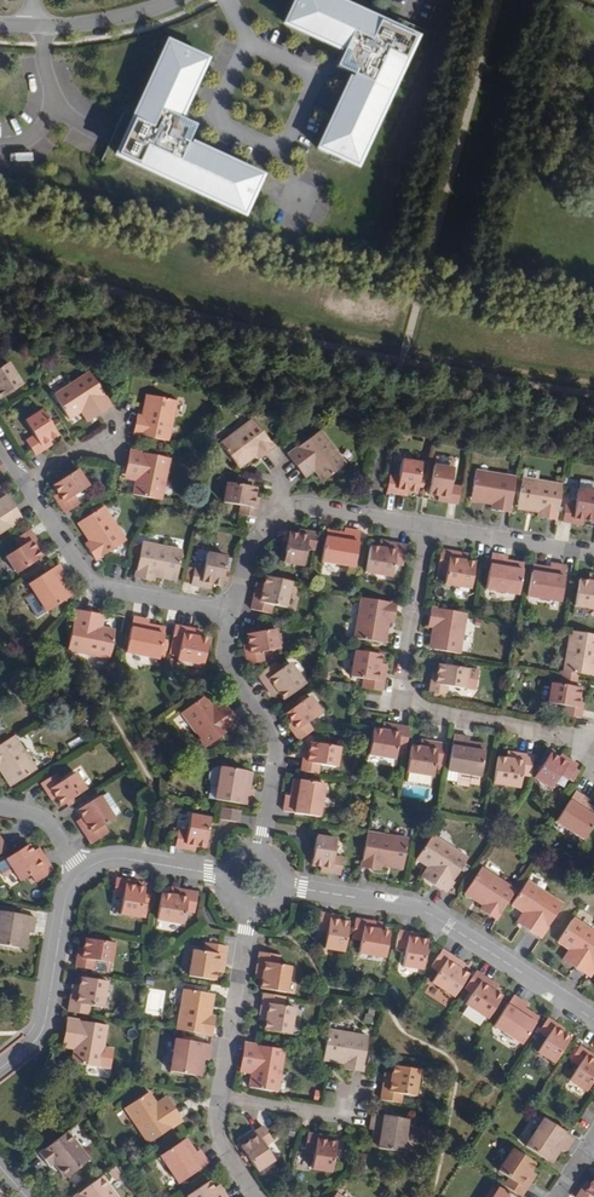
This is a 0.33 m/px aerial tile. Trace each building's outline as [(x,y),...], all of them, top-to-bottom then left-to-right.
[(337,55),(337,57),(337,64),(339,69),(343,73),(349,76),(315,150),(326,155),(327,152),(353,163),(409,38),(327,0),(294,0),(288,13),(285,12),(280,23),(340,50),(337,55)] [(179,123),(172,120),(200,61),(188,55),(186,58),(161,46),(110,156),(235,214),(247,188),(250,189),(255,179),(181,144),(184,136),(183,129),(181,126),(179,123)] [(2,399),(24,385),(9,363),(0,369),(0,396),(2,399)] [(110,407),(89,374),(54,397),(68,419),(80,412),(85,409),(92,419),(110,407)] [(176,402),(150,397),(146,418),(142,417),(136,416),(133,434),(168,441),(176,402)] [(92,419),(85,409),(80,412),(87,422),(92,419)] [(56,436),(40,411),(24,422),(33,437),(26,442),(34,455),(51,445),(49,441),(56,436)] [(275,449),(252,421),(220,446),(237,467),(254,453),(256,456),(260,460),(275,449)] [(346,465),(319,432),(288,456),(301,473),(311,466),(315,470),(324,481),(346,465)] [(169,459),(130,452),(126,469),(126,473),(138,476),(137,481),(134,496),(161,501),(169,459)] [(237,467),(239,469),(256,456),(254,453),(237,467)] [(420,464),(401,461),(398,478),(389,476),(386,492),(406,496),(406,492),(416,493),(420,464)] [(301,473),(305,477),(315,470),(311,466),(301,473)] [(454,470),(433,466),(428,495),(438,497),(437,501),(457,504),(460,488),(451,487),(454,470)] [(88,487),(77,470),(52,487),(57,494),(54,497),(65,513),(78,504),(73,497),(88,487)] [(515,479),(476,472),(471,498),(493,501),(493,505),(492,510),(510,513),(515,479)] [(561,487),(522,481),(517,506),(539,509),(538,513),(537,519),(555,521),(561,487)] [(577,491),(574,507),(565,506),(562,522),(582,526),(582,521),(592,523),(593,508),(593,485),(579,482),(578,491),(577,491)] [(251,488),(223,483),(220,503),(236,506),(235,515),(251,518),(254,498),(250,497),(251,488)] [(10,502),(7,497),(0,501),(0,508),(10,502)] [(22,520),(10,502),(0,508),(0,534),(22,520)] [(103,507),(81,521),(94,540),(90,542),(86,545),(96,560),(125,541),(103,507)] [(90,542),(94,540),(81,521),(78,523),(90,542)] [(39,547),(29,531),(15,539),(20,547),(6,556),(17,574),(41,558),(36,550),(39,547)] [(359,533),(343,531),(342,537),(341,542),(324,539),(321,563),(353,568),(359,533)] [(318,538),(298,535),(297,538),(288,537),(283,566),(303,569),(306,552),(315,553),(318,538)] [(181,551),(142,544),(135,578),(154,582),(155,576),(155,573),(176,576),(181,551)] [(406,548),(385,545),(384,551),(379,550),(370,549),(366,575),(392,579),(394,566),(403,567),(406,548)] [(460,555),(439,552),(436,570),(445,572),(443,584),(469,589),(473,563),(464,562),(459,561),(460,555)] [(226,558),(207,555),(204,572),(195,570),(191,586),(212,590),(212,585),(221,587),(226,558)] [(505,557),(489,555),(484,589),(516,595),(520,572),(503,569),(504,563),(505,557)] [(521,566),(504,563),(503,569),(520,572),(521,566)] [(565,567),(550,565),(549,571),(548,576),(531,574),(527,597),(559,602),(565,567)] [(67,579),(58,566),(28,585),(46,613),(66,600),(57,585),(61,582),(67,579)] [(548,576),(549,571),(532,568),(531,574),(548,576)] [(291,583),(266,577),(264,586),(263,590),(256,589),(252,610),(272,614),(274,606),(285,609),(291,583)] [(592,577),(591,583),(587,582),(578,581),(574,607),(593,610),(593,578),(592,577)] [(71,597),(61,582),(57,585),(66,600),(71,597)] [(396,604),(361,598),(355,639),(381,643),(385,621),(388,622),(393,623),(396,604)] [(466,615),(431,609),(428,626),(434,627),(437,628),(434,650),(459,654),(466,615)] [(148,622),(133,619),(126,654),(159,660),(163,637),(146,634),(147,628),(148,622)] [(73,625),(66,663),(107,670),(112,644),(99,641),(92,640),(94,628),(73,625)] [(92,640),(99,641),(101,629),(94,628),(92,640)] [(147,628),(146,634),(163,637),(164,631),(147,628)] [(195,632),(175,628),(169,656),(177,657),(176,661),(203,666),(208,641),(199,639),(195,638),(195,632)] [(279,650),(277,630),(248,635),(249,643),(244,645),(248,665),(264,662),(263,653),(279,650)] [(571,632),(564,672),(589,676),(593,655),(593,636),(571,632)] [(381,656),(355,652),(351,678),(363,680),(362,688),(382,692),(385,671),(378,670),(379,664),(381,656)] [(280,670),(275,663),(258,674),(271,692),(277,688),(280,692),(284,699),(306,684),(290,663),(280,670)] [(468,669),(439,664),(438,674),(432,673),(430,692),(445,695),(447,686),(465,689),(468,669)] [(579,688),(550,683),(547,703),(564,706),(562,715),(578,718),(581,698),(578,697),(579,688)] [(280,692),(277,688),(271,692),(274,697),(280,692)] [(321,714),(309,697),(285,714),(291,722),(288,724),(300,741),(312,731),(307,724),(321,714)] [(213,710),(204,698),(182,714),(206,748),(239,725),(226,707),(216,715),(213,710)] [(223,703),(213,710),(216,715),(226,707),(223,703)] [(409,729),(387,725),(386,731),(382,731),(373,729),(369,755),(395,759),(397,747),(406,748),(409,729)] [(15,736),(0,746),(0,767),(3,765),(14,784),(36,770),(15,736)] [(469,739),(453,736),(451,750),(448,772),(459,774),(457,786),(470,788),(470,785),(480,786),(484,753),(467,751),(468,744),(469,739)] [(447,746),(425,742),(424,749),(419,748),(411,746),(407,772),(433,776),(435,764),(444,765),(447,746)] [(340,749),(311,744),(309,754),(305,753),(302,773),(318,775),(319,766),(336,769),(340,749)] [(485,747),(468,744),(467,751),(484,753),(485,747)] [(35,767),(46,760),(41,751),(30,758),(35,767)] [(534,757),(511,753),(510,760),(506,759),(497,758),(494,783),(520,787),(521,775),(531,776),(534,757)] [(558,759),(550,753),(534,778),(551,789),(560,775),(568,780),(577,766),(560,755),(558,759)] [(14,784),(3,765),(0,767),(0,769),(11,786),(14,784)] [(244,771),(221,767),(216,767),(213,768),(211,771),(209,777),(209,780),(212,785),(210,799),(251,806),(253,790),(247,789),(242,788),(244,771)] [(86,790),(75,774),(60,783),(55,775),(42,784),(53,800),(56,798),(62,806),(86,790)] [(324,785),(301,781),(298,798),(293,797),(286,796),(284,811),(319,817),(324,785)] [(583,787),(564,817),(591,835),(593,831),(593,808),(590,805),(593,801),(593,799),(593,794),(583,787)] [(79,827),(90,845),(107,834),(103,826),(113,819),(112,817),(118,813),(106,795),(100,799),(99,798),(77,811),(82,819),(85,823),(79,827)] [(221,820),(236,823),(238,811),(223,809),(221,820)] [(210,820),(190,816),(187,833),(178,831),(176,847),(195,851),(196,847),(206,848),(210,820)] [(79,827),(85,823),(82,819),(76,822),(79,827)] [(402,866),(406,840),(366,833),(361,868),(379,871),(380,865),(380,862),(402,866)] [(334,841),(314,837),(309,866),(318,868),(317,872),(337,875),(340,859),(331,857),(334,841)] [(445,894),(466,861),(430,838),(414,862),(428,870),(432,873),(426,882),(445,894)] [(26,846),(4,860),(0,863),(0,876),(1,877),(4,878),(13,873),(19,883),(30,875),(34,883),(51,872),(39,854),(34,858),(32,854),(26,846)] [(515,891),(481,869),(466,891),(485,903),(483,906),(480,910),(495,920),(515,891)] [(432,873),(428,870),(422,879),(426,882),(432,873)] [(136,882),(115,879),(114,895),(122,897),(120,913),(140,916),(144,888),(135,887),(136,882)] [(561,905),(525,883),(510,906),(523,915),(528,918),(522,927),(540,939),(561,905)] [(198,893),(177,889),(176,896),(171,895),(162,894),(158,919),(184,924),(186,911),(195,913),(198,893)] [(483,906),(485,903),(466,891),(464,894),(483,906)] [(1,913),(1,914),(0,913),(0,946),(18,949),(19,949),(22,932),(28,933),(34,933),(36,918),(17,915),(3,913),(1,913)] [(339,917),(320,914),(317,930),(326,932),(323,949),(342,952),(347,923),(339,922),(339,917)] [(522,927),(528,918),(523,915),(517,924),(522,927)] [(375,923),(354,920),(351,939),(359,941),(357,953),(384,957),(388,932),(379,931),(375,930),(375,923)] [(572,920),(556,943),(569,951),(574,954),(568,964),(585,976),(593,963),(593,934),(572,920)] [(28,933),(22,932),(19,949),(25,950),(28,933)] [(418,935),(398,932),(395,948),(404,950),(401,966),(421,969),(426,941),(417,940),(418,935)] [(79,947),(75,967),(91,970),(93,960),(110,963),(113,943),(84,939),(83,948),(79,947)] [(227,947),(207,944),(205,953),(193,951),(189,977),(214,981),(215,973),(216,968),(223,969),(227,947)] [(17,957),(18,949),(0,946),(0,954),(17,957)] [(574,954),(569,951),(563,961),(568,964),(574,954)] [(280,955),(260,952),(257,972),(263,973),(262,978),(261,987),(287,991),(291,966),(279,964),(280,955)] [(458,963),(440,952),(429,968),(436,973),(430,984),(452,998),(466,976),(459,971),(455,969),(458,963)] [(493,985),(474,974),(463,990),(471,995),(464,1005),(486,1020),(500,998),(493,993),(489,991),(493,985)] [(106,982),(81,977),(79,986),(79,991),(72,990),(68,1012),(89,1015),(90,1006),(102,1008),(106,982)] [(210,995),(184,990),(178,1030),(212,1035),(215,1017),(210,1017),(206,1016),(210,995)] [(283,997),(263,993),(260,1014),(266,1015),(266,1020),(265,1029),(291,1034),(295,1007),(282,1005),(283,997)] [(532,1011),(512,998),(495,1025),(524,1045),(533,1031),(528,1028),(523,1025),(532,1011)] [(523,1025),(528,1028),(537,1014),(532,1011),(523,1025)] [(106,1025),(67,1018),(63,1040),(75,1042),(74,1048),(72,1062),(99,1066),(106,1025)] [(546,1038),(536,1053),(553,1064),(569,1039),(561,1034),(563,1030),(546,1020),(538,1033),(546,1038)] [(368,1037),(328,1031),(324,1056),(345,1060),(345,1063),(344,1068),(363,1072),(368,1037)] [(211,1044),(176,1039),(171,1071),(194,1075),(197,1058),(203,1059),(208,1059),(211,1044)] [(284,1050),(245,1043),(241,1064),(253,1066),(252,1072),(250,1086),(277,1090),(284,1050)] [(578,1048),(569,1062),(577,1067),(568,1081),(585,1092),(593,1077),(593,1063),(593,1062),(593,1060),(593,1058),(578,1048)] [(203,1059),(197,1058),(194,1075),(200,1076),(203,1059)] [(252,1072),(253,1066),(241,1064),(240,1070),(252,1072)] [(421,1073),(400,1069),(399,1076),(394,1075),(385,1073),(381,1099),(407,1104),(409,1091),(417,1092),(421,1073)] [(156,1104),(148,1093),(126,1108),(149,1142),(181,1121),(169,1103),(159,1109),(156,1104)] [(165,1098),(156,1104),(159,1109),(169,1103),(165,1098)] [(407,1119),(372,1113),(369,1128),(376,1129),(381,1130),(378,1147),(402,1151),(407,1119)] [(572,1136),(543,1117),(525,1144),(545,1157),(554,1143),(559,1146),(564,1149),(572,1136)] [(272,1138),(262,1125),(246,1136),(248,1140),(240,1146),(256,1170),(274,1158),(264,1144),(272,1138)] [(90,1159),(67,1132),(39,1154),(49,1166),(56,1161),(59,1165),(60,1171),(63,1175),(69,1177),(90,1159)] [(326,1136),(306,1133),(304,1148),(312,1150),(309,1167),(330,1170),(335,1141),(325,1140),(326,1136)] [(190,1157),(195,1154),(185,1140),(180,1143),(190,1157)] [(190,1157),(180,1143),(160,1156),(178,1183),(208,1163),(199,1150),(195,1154),(190,1157)] [(550,1161),(559,1146),(554,1143),(545,1157),(550,1161)] [(533,1161),(511,1148),(497,1170),(508,1177),(503,1185),(519,1195),(531,1177),(526,1173),(528,1169),(533,1161)] [(125,1178),(123,1174),(117,1166),(109,1171),(118,1183),(125,1178)] [(534,1172),(528,1169),(526,1173),(531,1177),(534,1172)] [(102,1177),(74,1196),(117,1196),(102,1177)] [(593,1177),(589,1184),(585,1181),(575,1196),(593,1196),(593,1177)] [(209,1182),(187,1196),(188,1196),(227,1196),(222,1189),(216,1193),(213,1189),(209,1182)] [(500,1187),(493,1196),(516,1196),(500,1187)]
